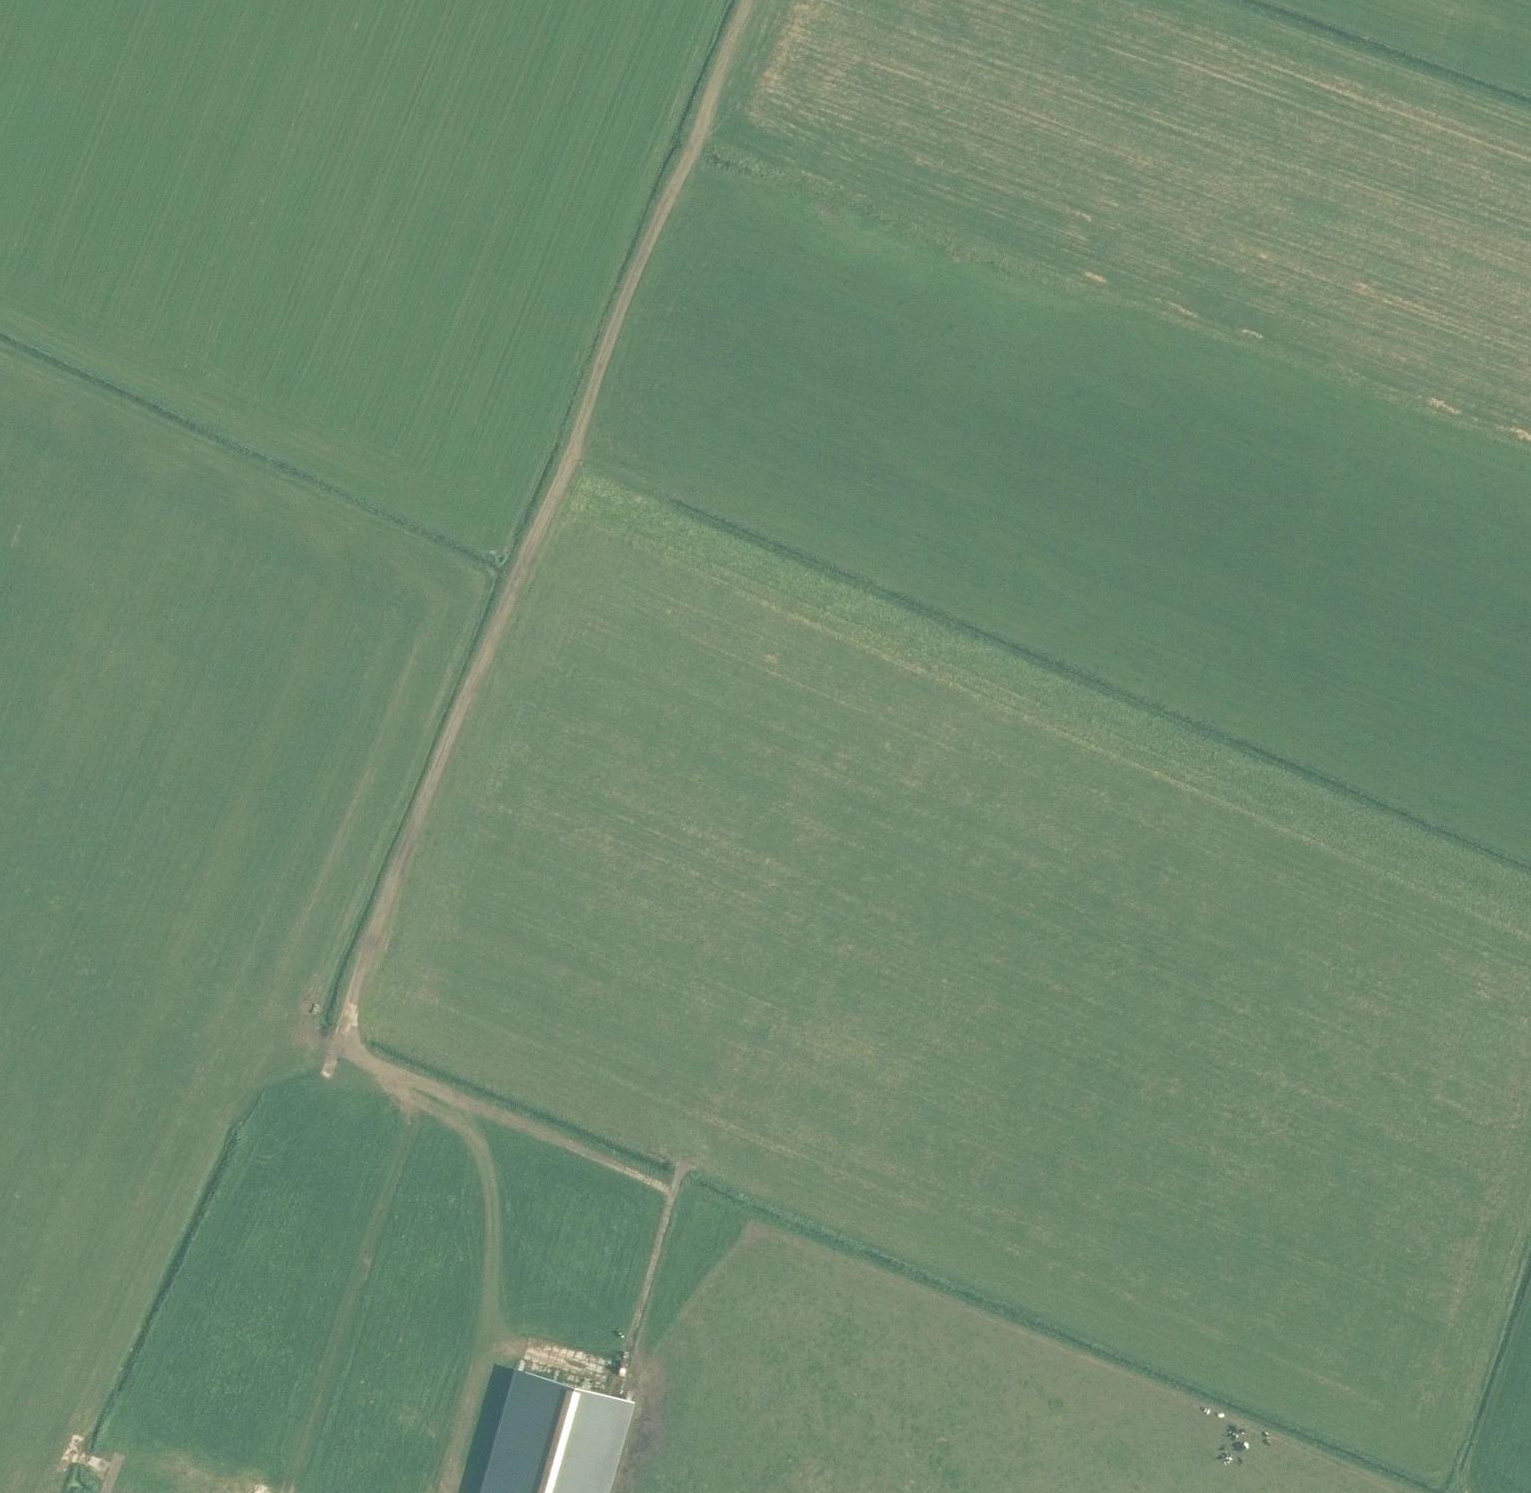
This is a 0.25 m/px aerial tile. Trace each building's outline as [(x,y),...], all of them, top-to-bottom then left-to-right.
[(480,1492),(602,1492),(629,1397),(516,1366),(480,1492)]
